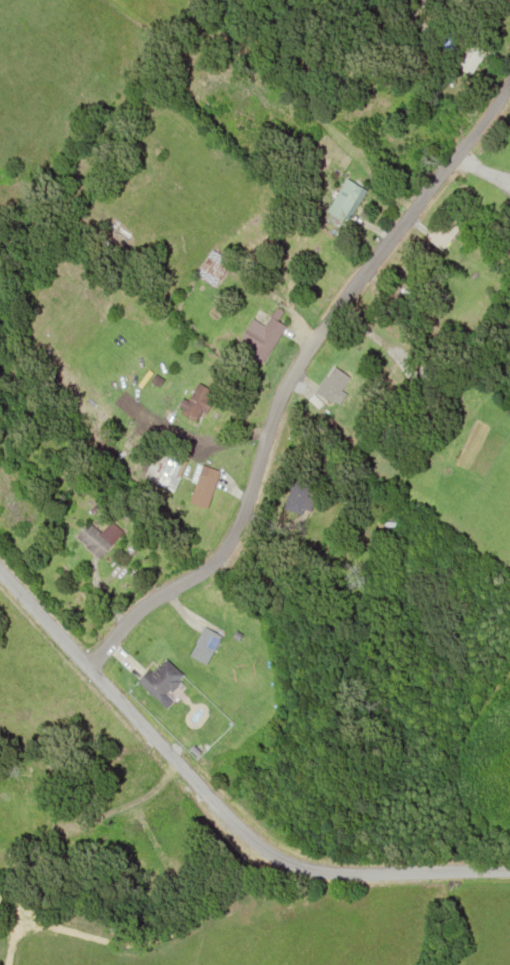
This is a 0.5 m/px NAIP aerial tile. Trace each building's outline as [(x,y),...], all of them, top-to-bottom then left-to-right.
[(469,75),(487,46),(467,34),(449,63),(469,75)] [(366,190),(346,178),(326,209),(345,222),(366,190)] [(435,249),(462,227),(450,212),(423,234),(435,249)] [(195,274),(215,286),(231,260),(211,248),(195,274)] [(250,318),(237,344),(265,359),(284,324),(275,319),(277,314),(271,311),(264,325),(250,318)] [(331,403),(349,378),(333,365),(314,390),(331,403)] [(215,393),(197,382),(178,412),(196,424),(215,393)] [(207,508),(215,477),(195,472),(187,503),(207,508)] [(309,486),(293,479),(282,507),(297,513),(309,486)] [(97,558),(122,533),(110,520),(98,532),(88,522),(74,535),(97,558)] [(188,655),(205,664),(219,635),(203,627),(188,655)] [(184,677),(164,657),(156,665),(153,662),(135,680),(160,703),(184,677)]
